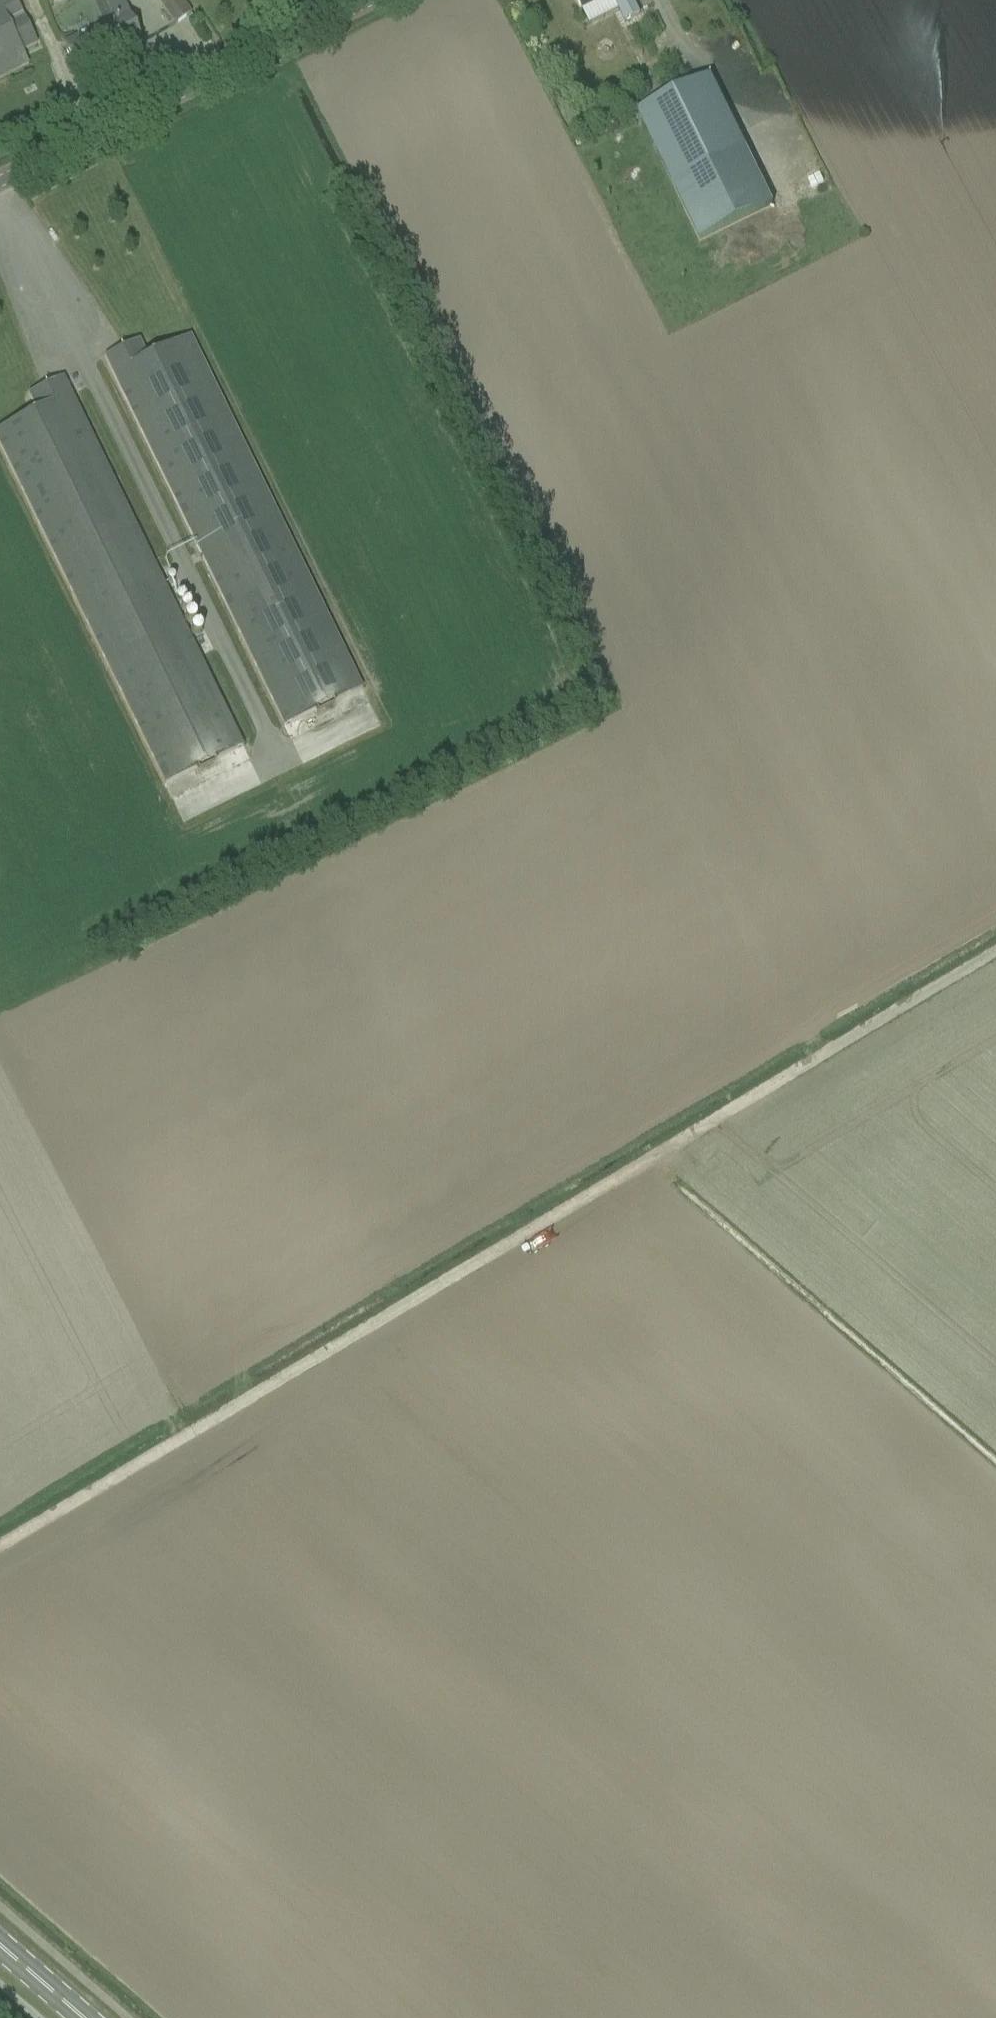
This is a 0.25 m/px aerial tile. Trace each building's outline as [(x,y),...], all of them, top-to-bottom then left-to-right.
[(21,54),(36,46),(11,0),(0,0),(0,80),(27,66),(21,54)] [(87,35),(63,47),(69,58),(77,76),(142,45),(133,27),(127,15),(116,20),(106,0),(73,0),(90,34),(87,35)] [(181,0),(156,0),(175,26),(191,15),(181,0)] [(581,13),(582,13),(582,12),(606,0),(574,0),(581,13)] [(626,22),(640,15),(632,0),(615,0),(626,22)] [(673,188),(699,242),(774,205),(747,152),(711,78),(694,86),(637,114),(673,188)] [(124,349),(104,359),(284,728),(362,690),(190,338),(147,359),(139,342),(124,349)] [(165,786),(243,748),(63,379),(28,396),(37,413),(0,431),(0,448),(165,786)]
